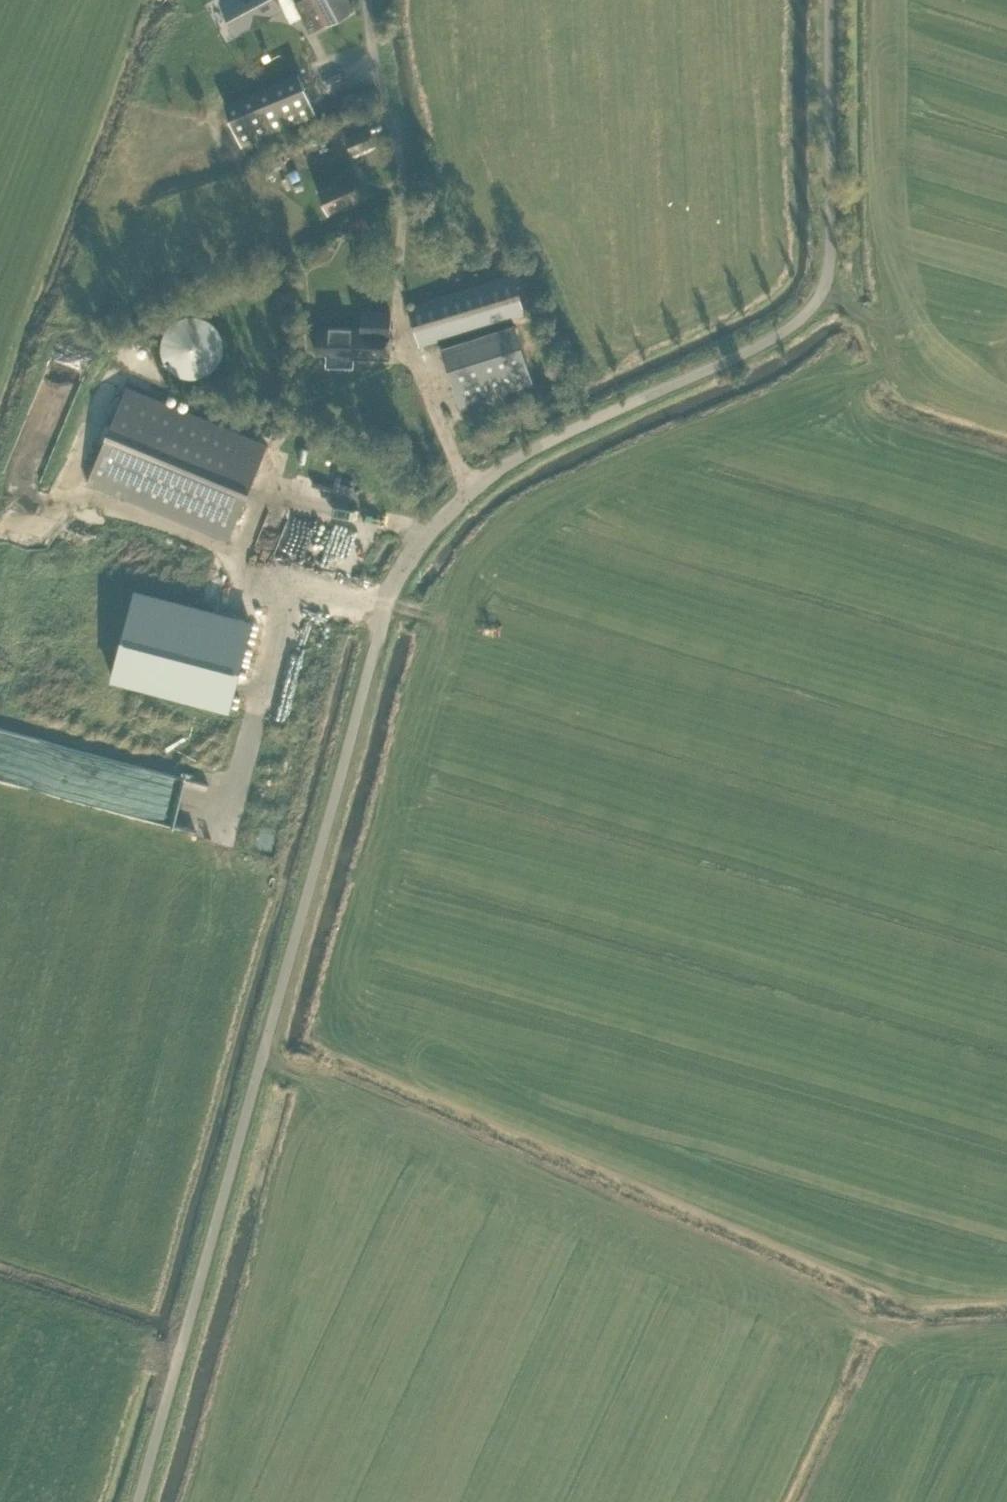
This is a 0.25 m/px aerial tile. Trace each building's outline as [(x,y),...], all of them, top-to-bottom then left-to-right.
[(267,10),(279,2),(278,0),(226,0),(220,3),(238,32),(252,24),(253,26),(270,16),(267,10)] [(295,4),(311,33),(326,24),(327,26),(356,9),(351,0),(302,0),(295,4)] [(225,104),(243,145),(318,113),(300,71),(225,104)] [(347,139),(355,155),(377,143),(369,128),(347,139)] [(335,184),(319,191),(330,215),(346,208),(346,209),(368,199),(356,171),(333,181),(335,184)] [(408,307),(420,345),(526,313),(514,275),(408,307)] [(354,357),(390,359),(392,312),(362,311),(362,327),(330,326),(330,332),(317,331),(316,353),(354,354),(354,357)] [(165,337),(163,346),(165,356),(169,364),(176,371),(185,376),(194,377),(204,376),(213,371),(219,364),(224,356),(225,346),(224,337),(219,328),(213,321),(204,317),(194,315),(185,316),(176,321),(169,328),(165,337)] [(535,385),(516,324),(443,347),(462,408),(535,385)] [(88,481),(229,539),(268,445),(127,387),(88,481)] [(275,438),(282,423),(271,418),(264,433),(275,438)] [(111,676),(228,708),(251,624),(134,592),(111,676)] [(13,731),(0,727),(0,774),(13,731)]
